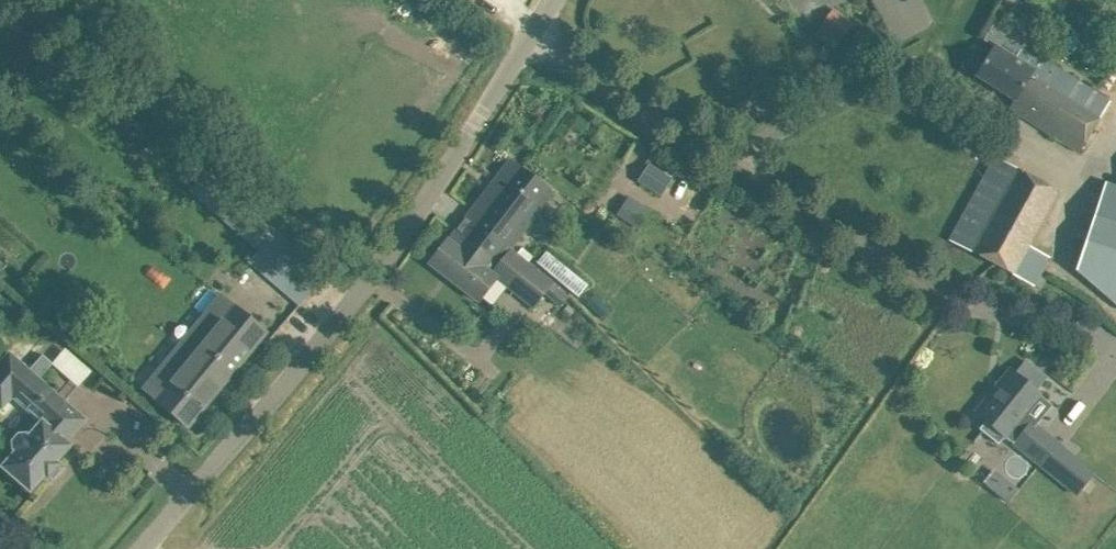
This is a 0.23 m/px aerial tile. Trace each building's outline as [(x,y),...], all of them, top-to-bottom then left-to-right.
[(814,34),(834,48),(850,25),(831,11),(814,34)] [(450,22),(445,30),(448,32),(465,42),(468,43),(472,37),(473,35),(450,22)] [(976,76),(1022,105),(1017,114),(1079,152),(1110,103),(1023,48),(1017,59),(995,45),(976,76)] [(1025,241),(1043,210),(1053,190),(1054,191),(1055,190),(993,155),(947,238),(1029,282),(1045,252),(1025,241)] [(456,232),(497,264),(509,249),(535,216),(528,210),(546,187),(511,160),(456,232)] [(649,164),(638,181),(661,196),(672,179),(649,164)] [(209,176),(192,195),(256,250),(248,260),(300,305),(325,276),(308,262),(209,176)] [(1106,184),(1082,254),(1077,271),(1115,304),(1115,188),(1106,184)] [(617,213),(637,228),(649,212),(628,197),(617,213)] [(447,240),(429,263),(476,299),(493,277),(529,305),(549,279),(509,249),(497,264),(456,232),(448,241),(447,240)] [(547,291),(544,294),(559,308),(569,298),(553,283),(552,284),(547,291)] [(595,294),(585,303),(600,318),(610,309),(595,294)] [(156,401),(187,426),(265,333),(221,296),(144,388),(158,399),(156,401)] [(64,349),(52,365),(78,386),(91,370),(64,349)] [(29,492),(43,476),(47,479),(59,465),(55,462),(70,446),(65,442),(85,419),(38,379),(52,363),(42,355),(28,370),(8,353),(0,362),(0,409),(11,397),(40,423),(27,437),(25,435),(18,436),(12,442),(12,449),(15,452),(1,467),(29,492)] [(1001,389),(979,416),(985,421),(979,429),(998,445),(1005,437),(1077,495),(1094,474),(1030,422),(1026,426),(1018,420),(1039,394),(1036,392),(1047,378),(1025,361),(1014,374),(1009,371),(997,386),(1001,389)] [(1008,481),(997,494),(1008,504),(1019,490),(1008,481)]
